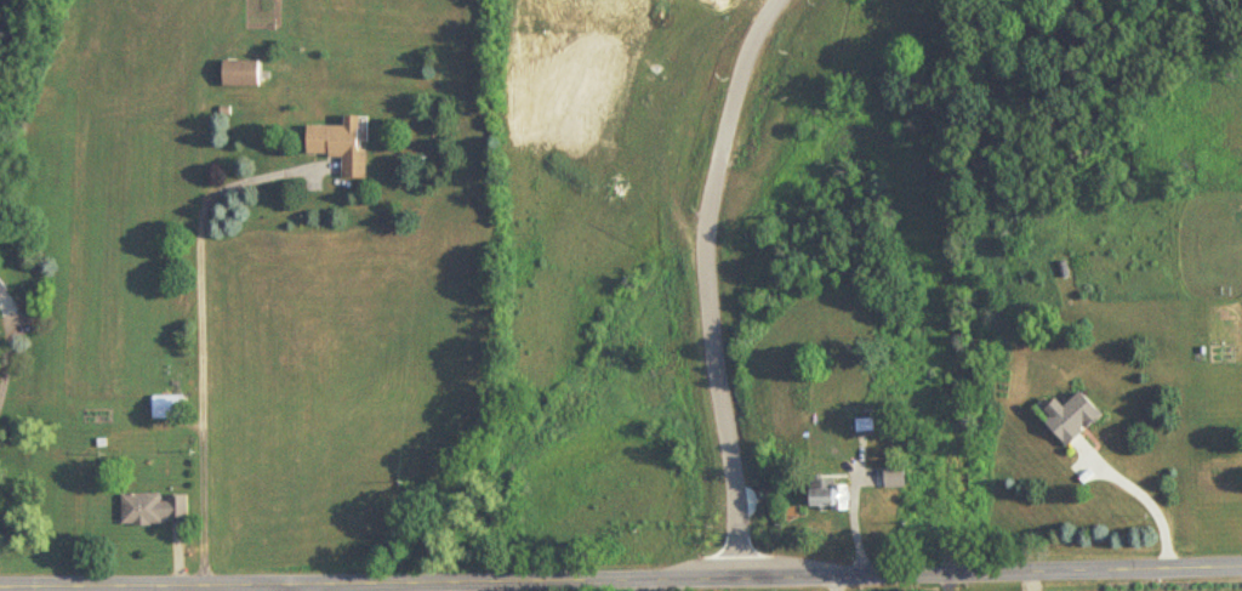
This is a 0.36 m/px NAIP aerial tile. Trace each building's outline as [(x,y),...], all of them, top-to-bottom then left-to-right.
[(260,88),(260,62),(224,62),(224,88),(260,88)] [(344,180),(368,180),(368,152),(361,152),(361,117),(346,117),(346,128),(309,128),(309,157),(344,157),(344,180)] [(10,292),(0,279),(0,299),(10,292)] [(1104,417),(1081,394),(1065,409),(1058,401),(1041,417),(1071,448),(1104,417)] [(185,420),(185,397),(154,397),(154,420),(185,420)] [(850,513),(850,484),(813,484),(813,513),(850,513)] [(189,496),(123,496),(123,525),(189,525),(189,496)]
